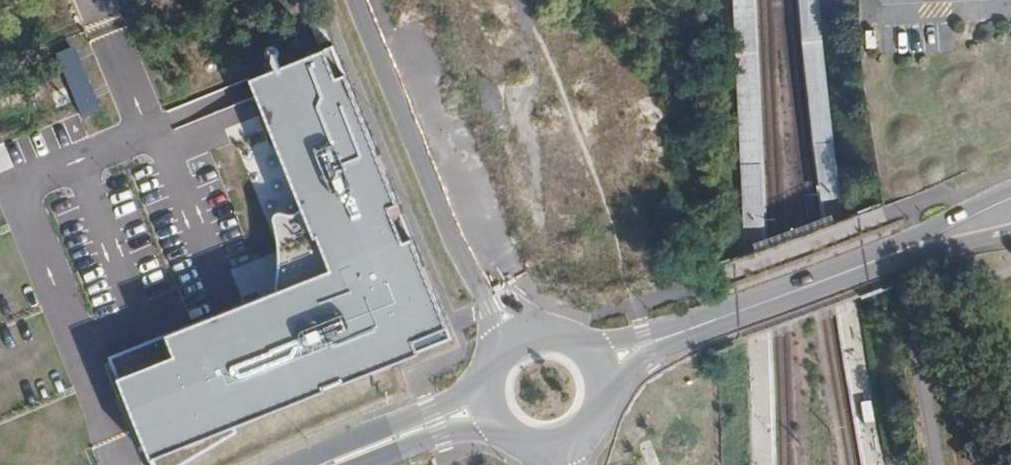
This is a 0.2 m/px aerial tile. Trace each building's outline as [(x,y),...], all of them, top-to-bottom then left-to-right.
[(734,42),(742,228),(765,227),(756,0),(731,0),(734,42)] [(798,1),(802,62),(809,123),(820,200),(842,195),(834,129),(825,56),(821,26),(819,0),(798,0),(798,1)] [(249,78),(304,207),(331,270),(274,291),(164,333),(174,355),(118,377),(154,464),(179,464),(234,430),(233,424),(420,353),(414,340),(448,325),(332,46),(249,78)] [(83,115),(99,109),(83,69),(66,75),(83,115)] [(277,276),(274,291),(331,270),(304,207),(300,210),(295,213),(290,214),(285,214),(280,212),(276,212),(273,215),(272,218),(272,222),(274,230),(277,245),(277,261),(277,276)]
